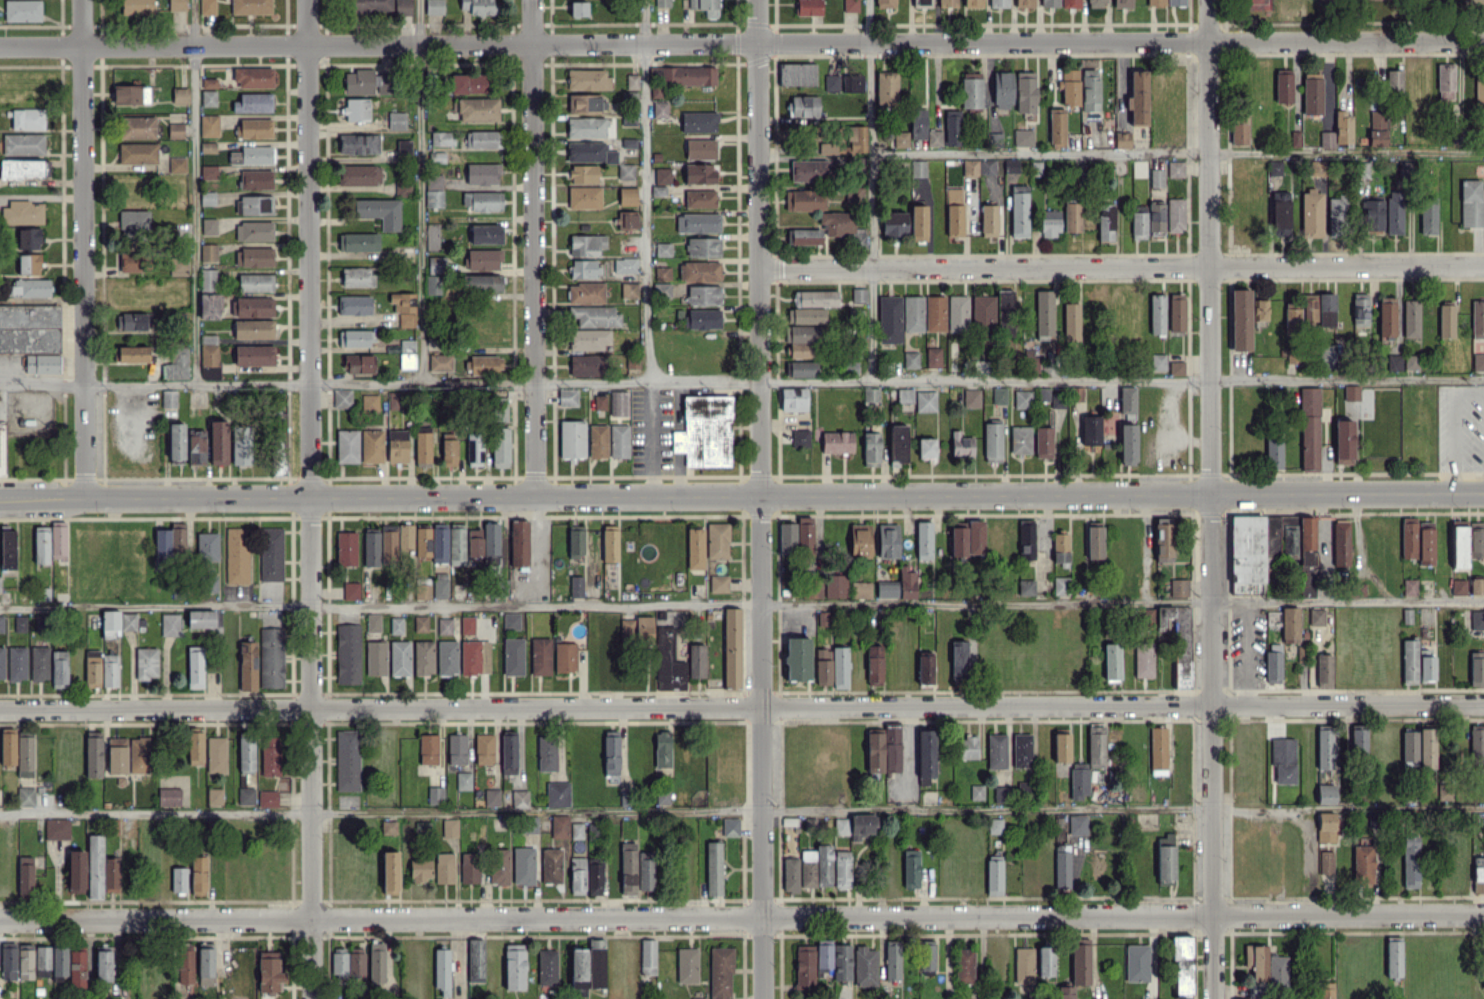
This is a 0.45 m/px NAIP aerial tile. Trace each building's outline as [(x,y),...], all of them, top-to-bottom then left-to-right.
[(1454,64),(1437,64),(1438,100),(1454,100),(1454,64)] [(1475,80),(1475,110),(1483,110),(1483,80),(1475,80)] [(1483,226),(1483,199),(1480,199),(1480,179),(1460,180),(1460,227),(1483,226)] [(1483,338),(1483,300),(1471,300),(1471,338),(1483,338)] [(1439,337),(1454,337),(1454,304),(1439,304),(1439,337)] [(1472,354),(1473,371),(1483,371),(1483,354),(1472,354)] [(1466,568),(1467,525),(1452,525),(1452,568),(1466,568)] [(1469,529),(1469,557),(1483,557),(1483,528),(1469,529)] [(1469,578),(1470,594),(1483,594),(1483,578),(1469,578)] [(1465,579),(1451,579),(1451,595),(1465,595),(1465,579)] [(1462,611),(1463,633),(1483,632),(1483,613),(1483,610),(1462,611)] [(1483,686),(1483,651),(1469,652),(1470,686),(1483,686)] [(1471,729),(1471,764),(1483,764),(1483,729),(1471,729)] [(1473,857),(1473,893),(1483,892),(1483,857),(1473,857)] [(1125,981),(1125,944),(1148,944),(1148,981),(1125,981)]
